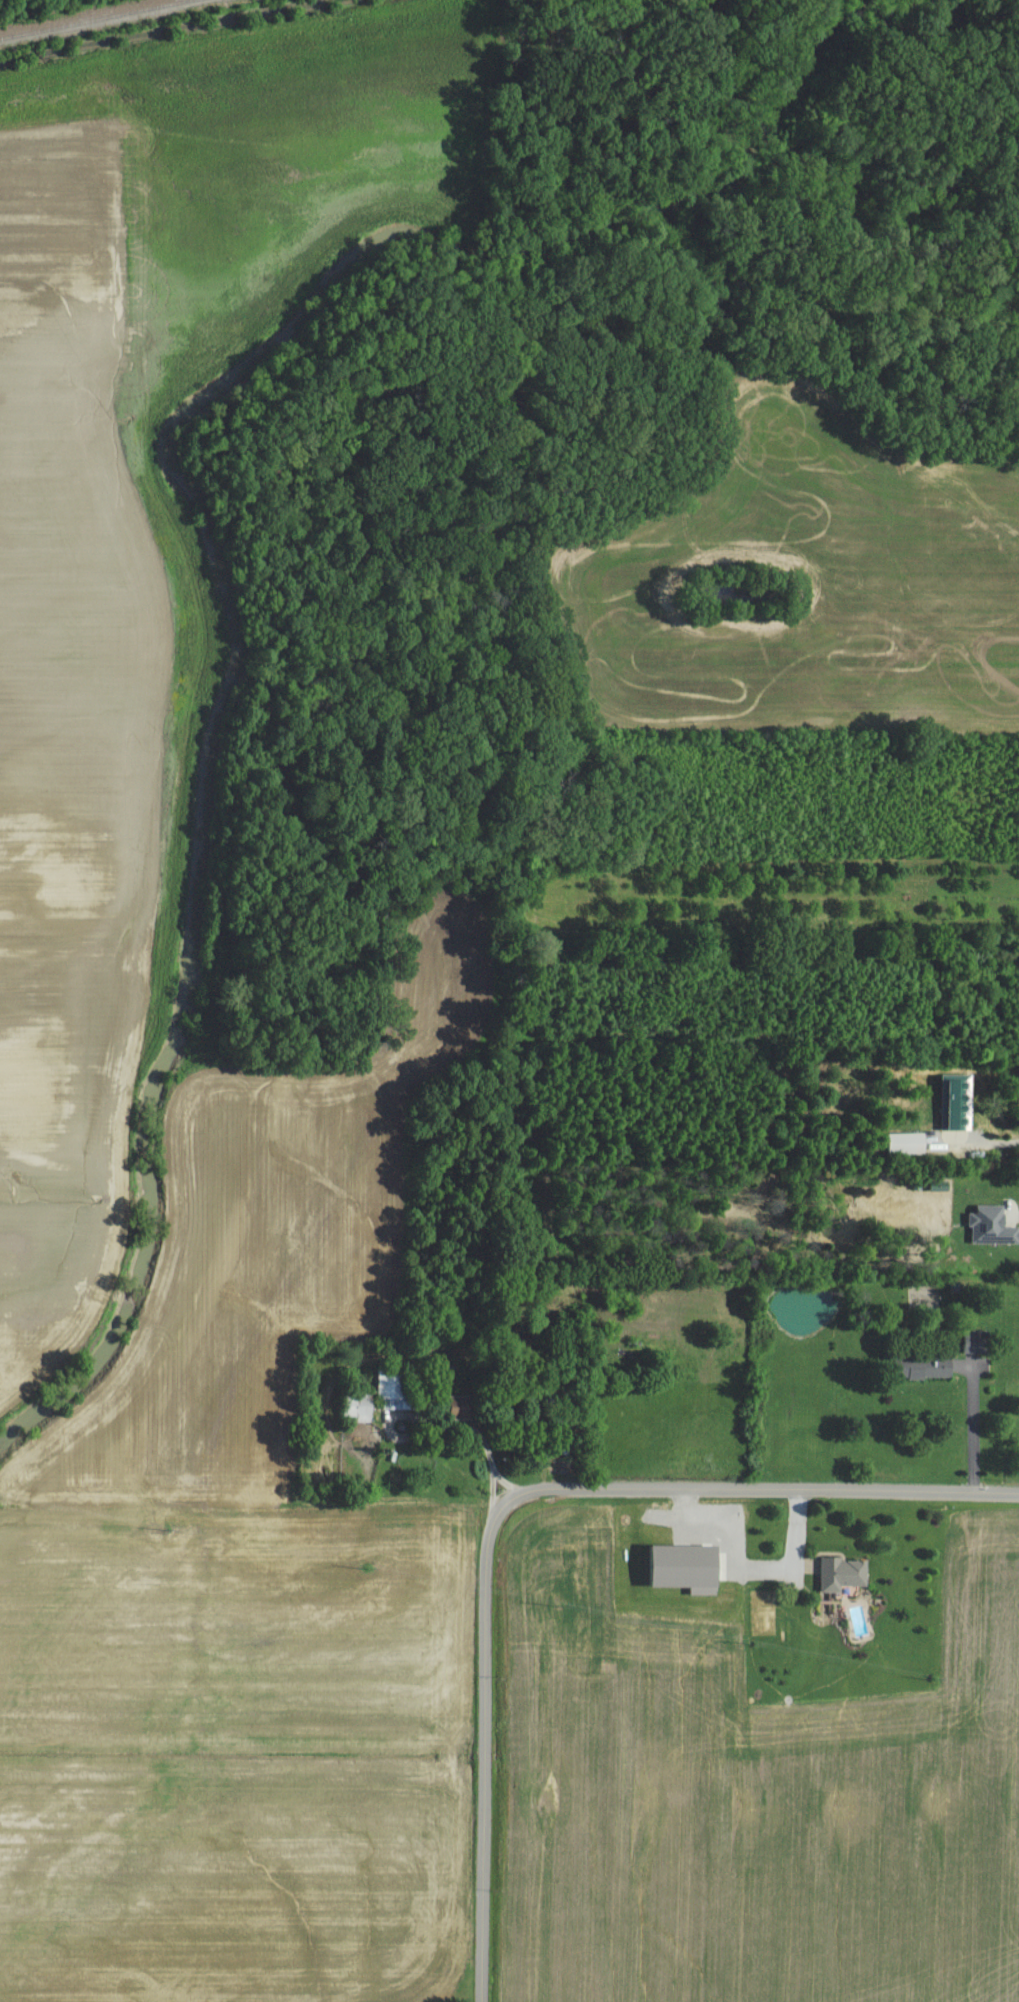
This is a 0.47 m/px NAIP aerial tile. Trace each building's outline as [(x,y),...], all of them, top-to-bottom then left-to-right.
[(944,1075),(944,1130),(973,1130),(973,1075),(967,1075),(967,1080),(958,1080),(958,1075),(944,1075)] [(928,1155),(928,1133),(891,1134),(892,1155),(928,1155)] [(1018,1244),(1018,1228),(1007,1228),(1007,1206),(980,1206),(980,1213),(972,1213),(971,1228),(975,1228),(975,1244),(1018,1244)] [(990,1354),(990,1331),(967,1330),(966,1353),(990,1354)] [(954,1379),(955,1357),(899,1356),(898,1378),(954,1379)] [(387,1409),(404,1410),(405,1368),(381,1367),(381,1399),(387,1399),(387,1409)] [(375,1423),(375,1398),(346,1397),(346,1423),(375,1423)] [(454,1419),(478,1419),(477,1398),(454,1399),(454,1419)] [(721,1544),(655,1544),(655,1585),(693,1586),(692,1595),(721,1595),(721,1544)] [(870,1560),(844,1559),(844,1556),(824,1556),(823,1592),(844,1592),(844,1585),(870,1586),(870,1560)]
